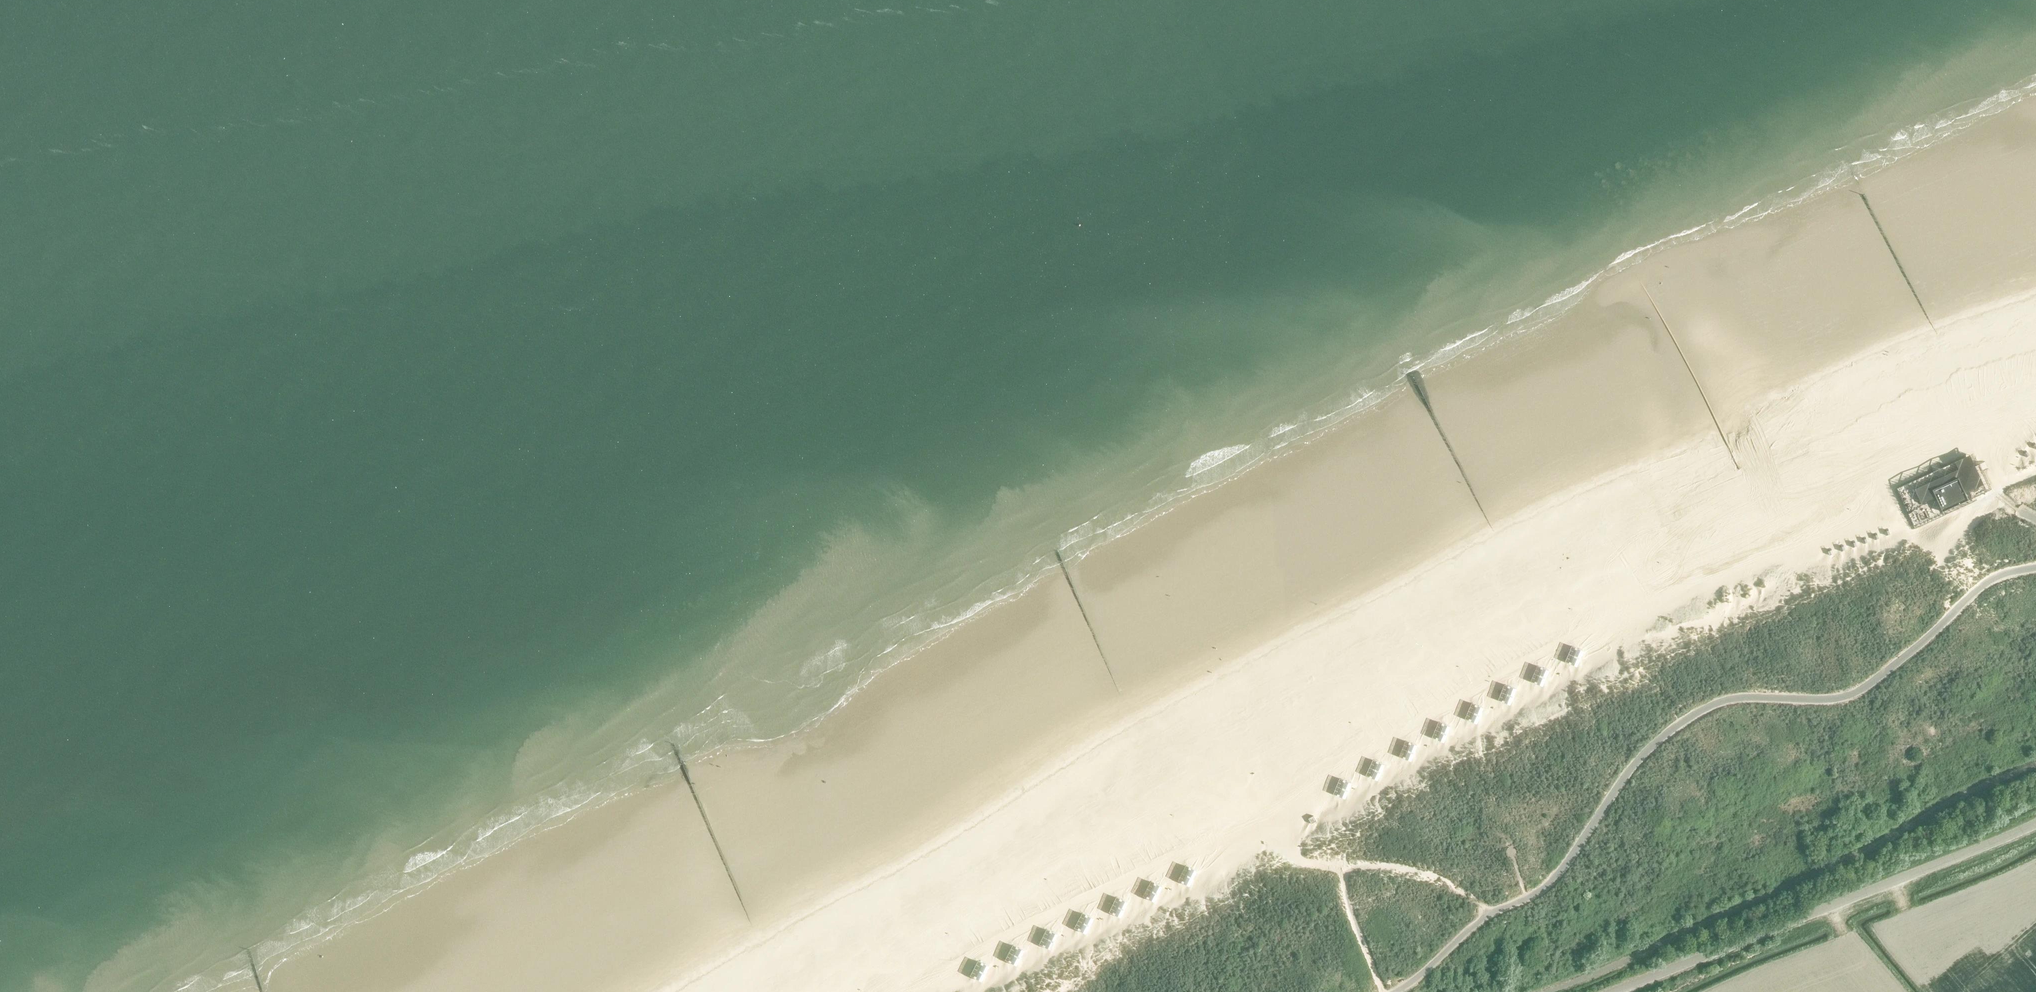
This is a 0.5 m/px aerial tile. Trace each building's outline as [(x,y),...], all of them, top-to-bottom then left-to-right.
[(1958,470),(1914,489),(1921,504),(1936,498),(1942,512),(1968,500),(1966,496),(1965,493),(1966,493),(1983,485),(1977,471),(1975,466),(1970,455),(1955,462),(1958,469),(1958,470)] [(1938,521),(1942,532),(1951,529),(1947,518),(1938,521)] [(1034,947),(1045,954),(1054,939),(1043,932),(1034,947)] [(967,978),(976,985),(986,972),(977,965),(967,978)]
